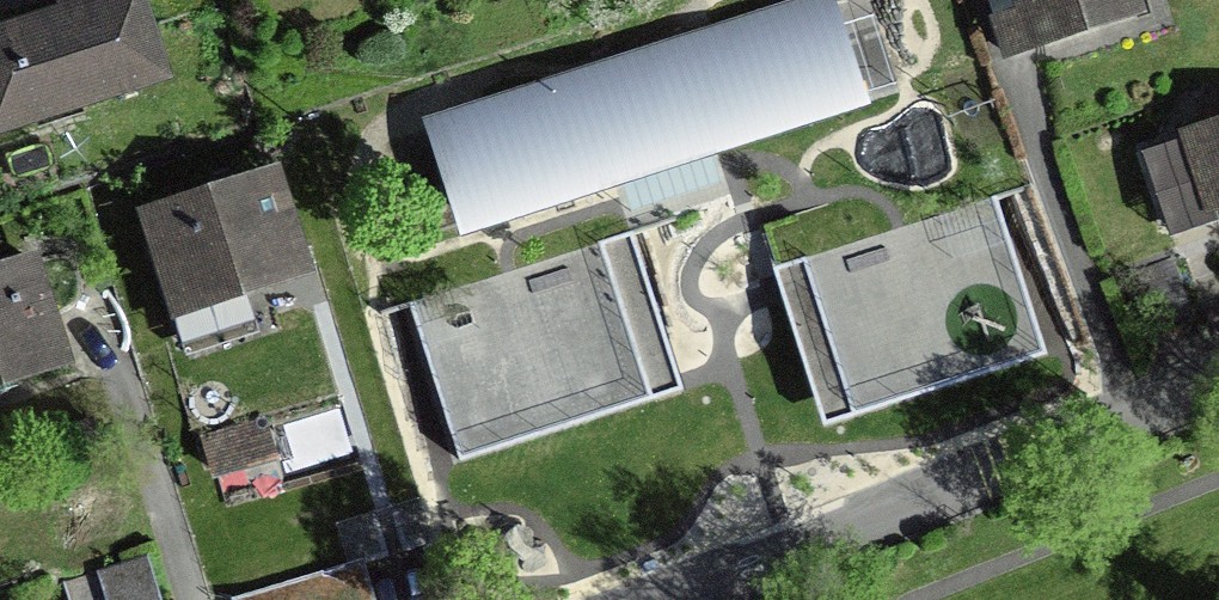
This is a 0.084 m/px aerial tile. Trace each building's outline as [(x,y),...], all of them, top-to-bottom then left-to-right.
[(0,36),(0,144),(171,92),(143,0),(118,0),(0,36)] [(438,124),(453,170),(469,218),(473,230),(615,183),(667,166),(714,150),(855,104),(854,101),(896,87),(891,74),(870,19),(831,33),(821,4),(820,0),(813,0),(438,124)] [(992,3),(1005,50),(1133,14),(1129,0),(1002,0),(992,3)] [(1181,141),(1205,211),(1218,206),(1218,128),(1181,141)] [(270,176),(153,215),(182,307),(300,269),(270,176)] [(1039,356),(1046,354),(1035,322),(994,198),(989,200),(897,229),(851,242),(804,257),(805,260),(810,280),(853,416),(1039,356)] [(764,236),(775,271),(805,260),(804,257),(851,242),(842,212),(764,236)] [(414,305),(410,307),(456,453),(650,392),(610,271),(601,242),(507,274),(462,289),(414,305)] [(0,275),(0,402),(71,382),(37,265),(0,275)] [(1186,320),(1165,268),(1139,278),(1159,331),(1186,320)] [(262,424),(207,439),(217,472),(273,458),(262,424)] [(142,565),(68,590),(71,599),(154,599),(142,565)] [(238,599),(360,599),(350,566),(238,599)]
